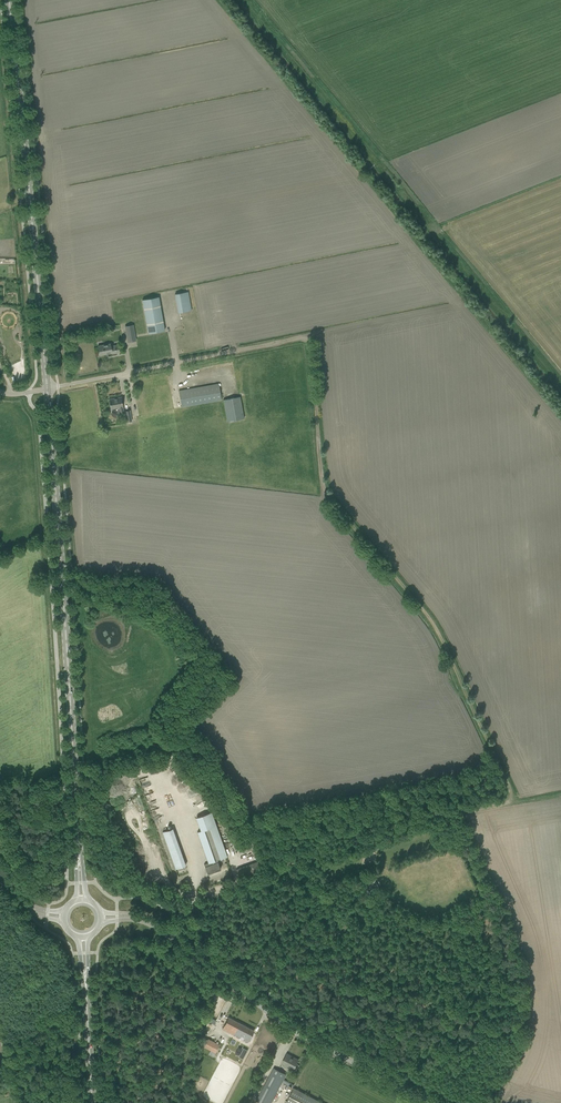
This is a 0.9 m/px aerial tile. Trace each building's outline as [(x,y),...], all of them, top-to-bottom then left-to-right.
[(174,294),(178,313),(192,311),(188,292),(174,294)] [(164,330),(159,297),(142,300),(148,333),(164,330)] [(134,334),(133,325),(125,326),(127,336),(134,334)] [(111,346),(111,343),(98,346),(99,355),(112,353),(112,354),(120,352),(118,345),(111,346)] [(218,384),(173,392),(176,408),(221,400),(218,384)] [(111,409),(119,407),(120,413),(124,412),(123,407),(121,397),(109,399),(111,409)] [(223,400),(227,422),(244,419),(240,397),(223,400)] [(201,831),(197,832),(208,863),(204,864),(207,873),(220,869),(217,860),(227,856),(216,825),(211,812),(196,817),(201,831)] [(255,848),(253,842),(242,846),(245,852),(255,848)] [(184,860),(173,863),(176,869),(186,865),(184,860)] [(253,863),(256,871),(264,869),(261,860),(253,863)] [(362,879),(368,891),(378,886),(371,874),(362,879)] [(222,1028),(248,1042),(254,1030),(228,1017),(222,1028)] [(215,1052),(220,1044),(208,1038),(203,1046),(215,1052)] [(282,1063),(294,1068),(298,1060),(291,1057),(291,1056),(287,1054),(282,1063)] [(286,1074),(274,1068),(256,1101),(260,1102),(271,1102),(282,1082),(288,1086),(290,1083),(283,1079),(286,1074)] [(294,1088),(286,1102),(323,1102),(294,1088)]
